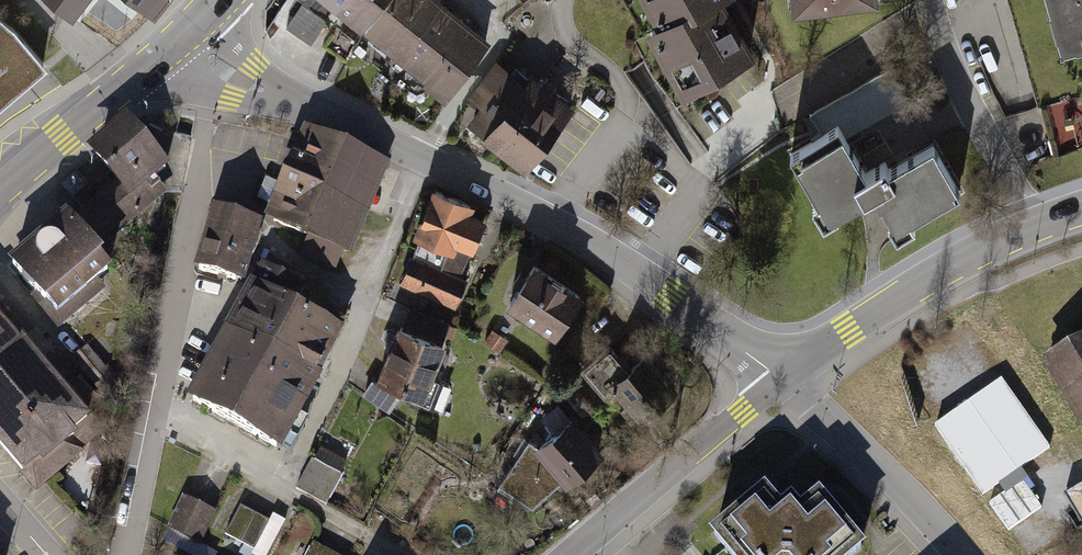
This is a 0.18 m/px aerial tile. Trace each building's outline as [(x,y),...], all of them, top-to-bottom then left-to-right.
[(70,29),(93,0),(34,0),(70,29)] [(164,0),(141,0),(155,11),(164,0)] [(334,5),(363,30),(388,0),(338,0),(334,5)] [(366,34),(392,55),(436,0),(393,0),(366,34)] [(440,0),(436,0),(392,55),(418,76),(443,44),(464,19),(440,0)] [(656,23),(645,30),(686,102),(763,58),(729,0),(643,0),(656,23)] [(792,9),(869,0),(791,0),(792,9)] [(1060,51),(1081,45),(1081,0),(1047,0),(1060,51)] [(464,19),(443,44),(474,69),(494,43),(464,19)] [(47,74),(0,21),(0,116),(47,74)] [(474,69),(443,44),(418,76),(449,100),(474,69)] [(483,141),(527,83),(495,59),(466,96),(481,107),(466,128),(483,141)] [(826,137),(793,155),(817,199),(808,204),(823,230),(877,199),(898,236),(969,196),(936,138),(871,175),(854,143),(912,111),(892,75),(815,118),(826,137)] [(524,172),(573,107),(532,76),(527,83),(483,141),(524,172)] [(115,185),(72,221),(95,249),(166,190),(156,179),(169,168),(127,118),(86,151),(115,185)] [(393,165),(304,129),(268,217),(357,253),(393,165)] [(469,202),(433,190),(399,284),(453,303),(463,277),(438,268),(450,235),(471,242),(481,215),(466,210),(469,202)] [(207,235),(245,246),(253,215),(215,205),(207,235)] [(72,221),(66,213),(2,264),(52,326),(116,275),(95,249),(72,221)] [(235,281),(245,246),(207,235),(197,271),(235,281)] [(588,294),(532,257),(502,302),(558,339),(588,294)] [(261,375),(293,308),(247,287),(212,351),(261,375)] [(37,492),(45,486),(94,445),(78,425),(92,414),(0,304),(0,448),(37,492)] [(346,333),(293,308),(261,375),(314,400),(346,333)] [(450,347),(399,327),(378,376),(429,397),(450,347)] [(1042,364),(1081,431),(1081,340),(1042,364)] [(630,366),(614,347),(581,373),(609,404),(620,397),(639,421),(681,392),(650,353),(630,366)] [(261,375),(212,351),(185,400),(290,450),(314,400),(261,375)] [(1000,380),(934,428),(1010,532),(1044,508),(1019,474),(1052,450),(1000,380)] [(607,458),(575,420),(536,446),(531,440),(499,486),(537,508),(562,485),(569,490),(607,458)] [(343,471),(348,459),(323,447),(317,458),(343,471)] [(341,480),(312,465),(299,491),(328,505),(341,480)] [(1062,495),(1081,528),(1081,483),(1062,495)] [(707,533),(726,554),(861,554),(870,549),(821,491),(804,506),(781,506),(769,485),(707,533)] [(217,512),(184,496),(168,529),(201,545),(217,512)] [(240,507),(226,540),(261,554),(270,554),(283,525),(240,507)] [(306,554),(338,554),(313,542),(306,554)]
